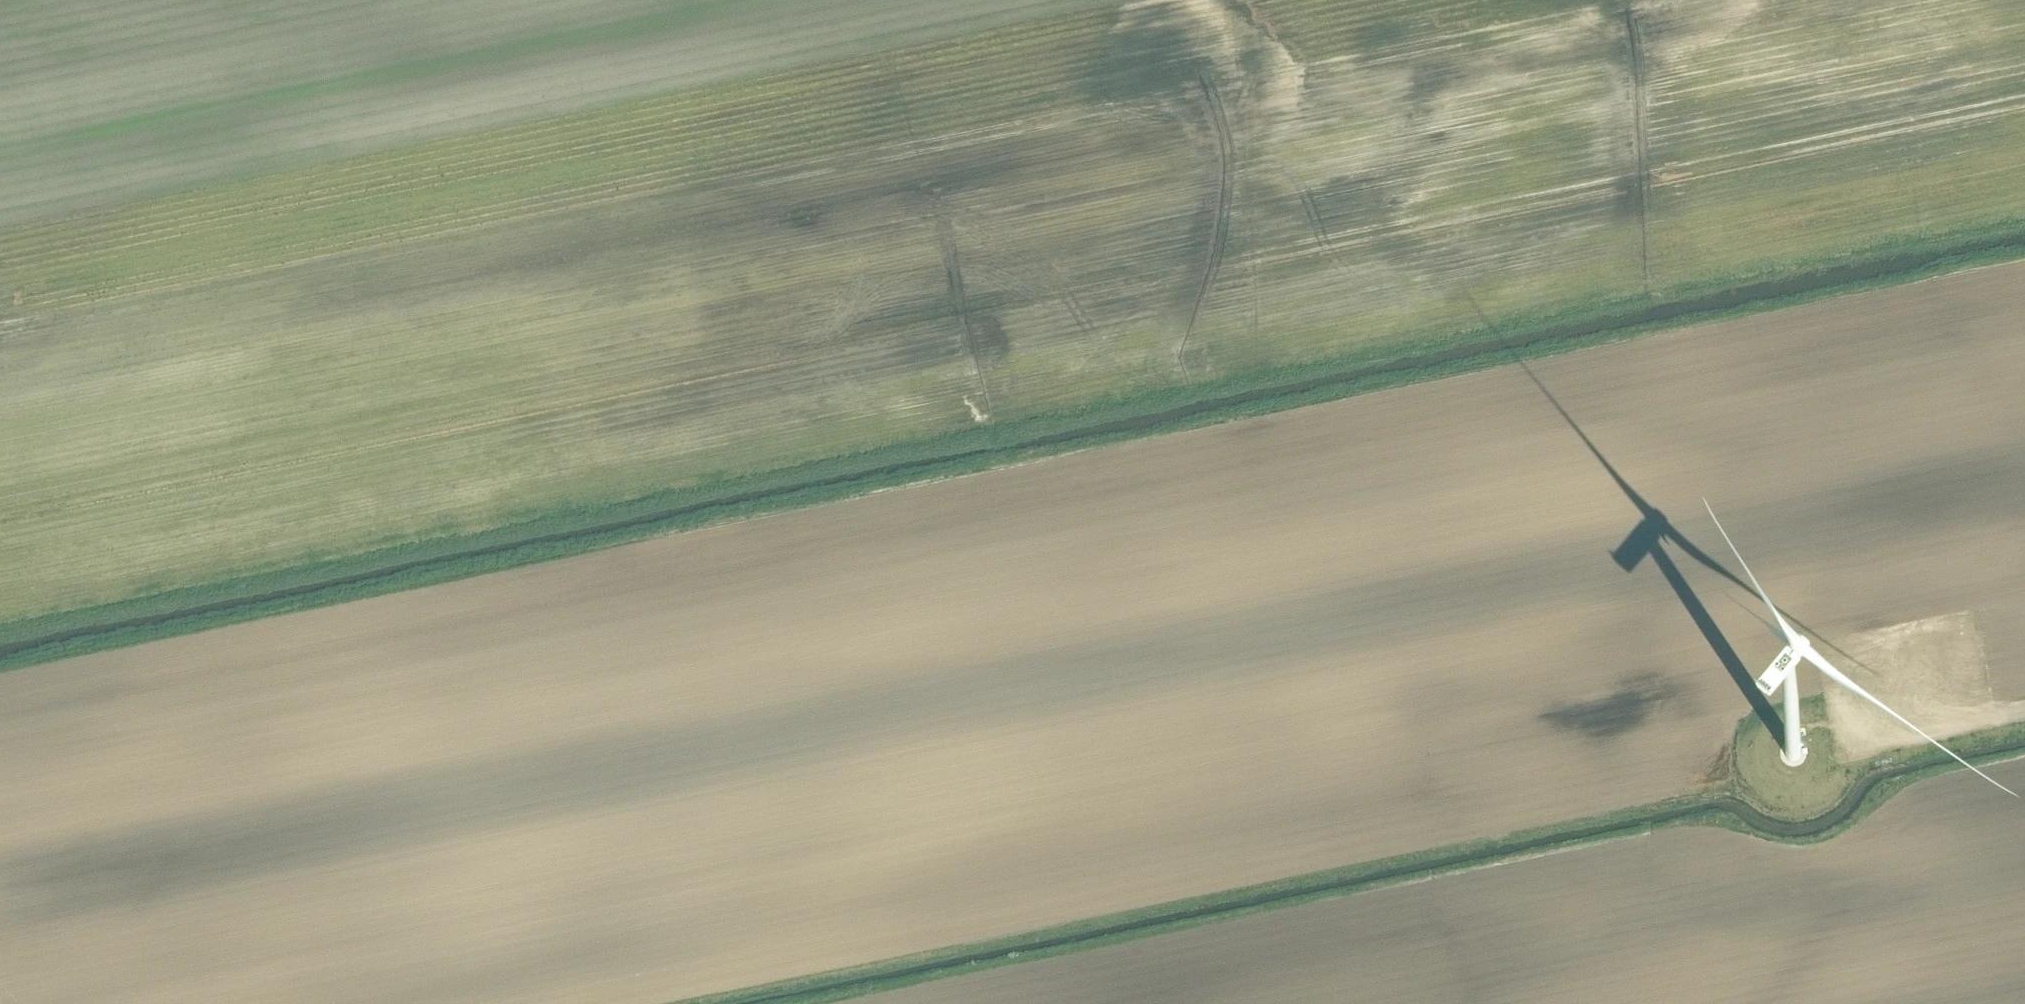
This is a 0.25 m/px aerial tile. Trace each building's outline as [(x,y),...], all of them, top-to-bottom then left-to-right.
[(1802,757),(1802,756),(1802,755),(1802,754),(1802,753),(1801,753),(1801,752),(1801,751),(1800,751),(1800,750),(1799,750),(1799,749),(1798,749),(1797,749),(1797,748),(1796,748),(1795,748),(1794,748),(1793,748),(1792,748),(1791,748),(1790,749),(1789,749),(1789,750),(1788,750),(1788,751),(1787,751),(1787,752),(1786,753),(1786,754),(1786,755),(1786,756),(1786,757),(1786,758),(1786,759),(1786,760),(1787,760),(1787,761),(1788,761),(1788,762),(1789,762),(1789,763),(1790,763),(1791,764),(1792,764),(1793,764),(1794,764),(1795,764),(1796,764),(1797,764),(1797,763),(1798,763),(1799,763),(1799,762),(1800,762),(1800,761),(1801,761),(1801,760),(1802,759),(1802,758),(1802,757)]
